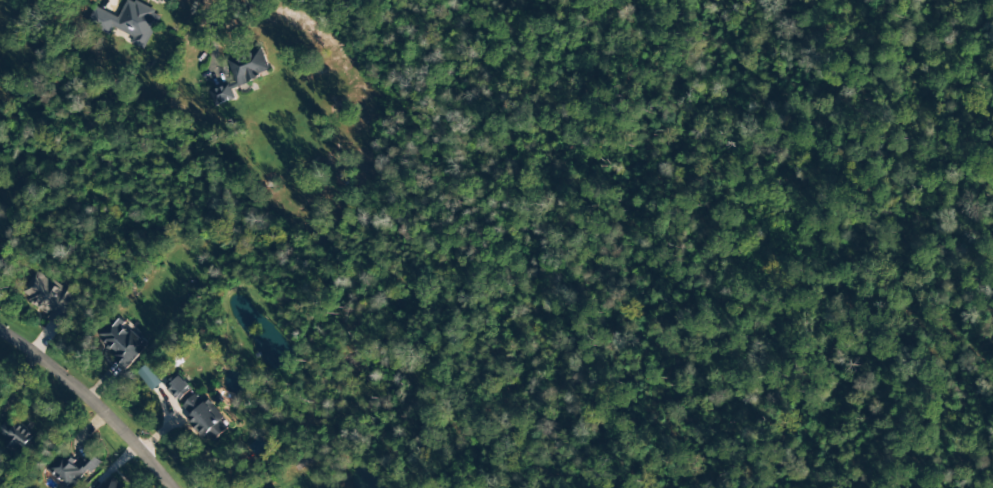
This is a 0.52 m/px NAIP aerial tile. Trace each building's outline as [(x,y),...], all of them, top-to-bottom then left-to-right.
[(94,6),(86,24),(110,35),(113,28),(133,38),(130,44),(144,50),(161,14),(130,0),(126,0),(118,18),(94,6)] [(214,107),(235,100),(232,89),(260,80),(258,74),(269,70),(262,49),(228,61),(235,81),(209,90),(214,107)] [(60,328),(71,310),(66,307),(74,295),(59,285),(58,286),(37,272),(21,295),(49,314),(47,319),(60,328)] [(126,368),(148,345),(119,318),(97,340),(126,368)] [(153,391),(162,383),(147,365),(137,373),(153,391)] [(164,387),(178,401),(191,389),(177,375),(164,387)] [(214,442),(230,426),(207,401),(204,404),(195,394),(182,407),(190,415),(185,419),(204,438),(207,435),(214,442)] [(12,419),(0,431),(0,438),(19,456),(35,439),(12,419)] [(97,458),(90,464),(84,457),(75,465),(66,454),(47,470),(63,487),(74,487),(103,464),(97,458)]
